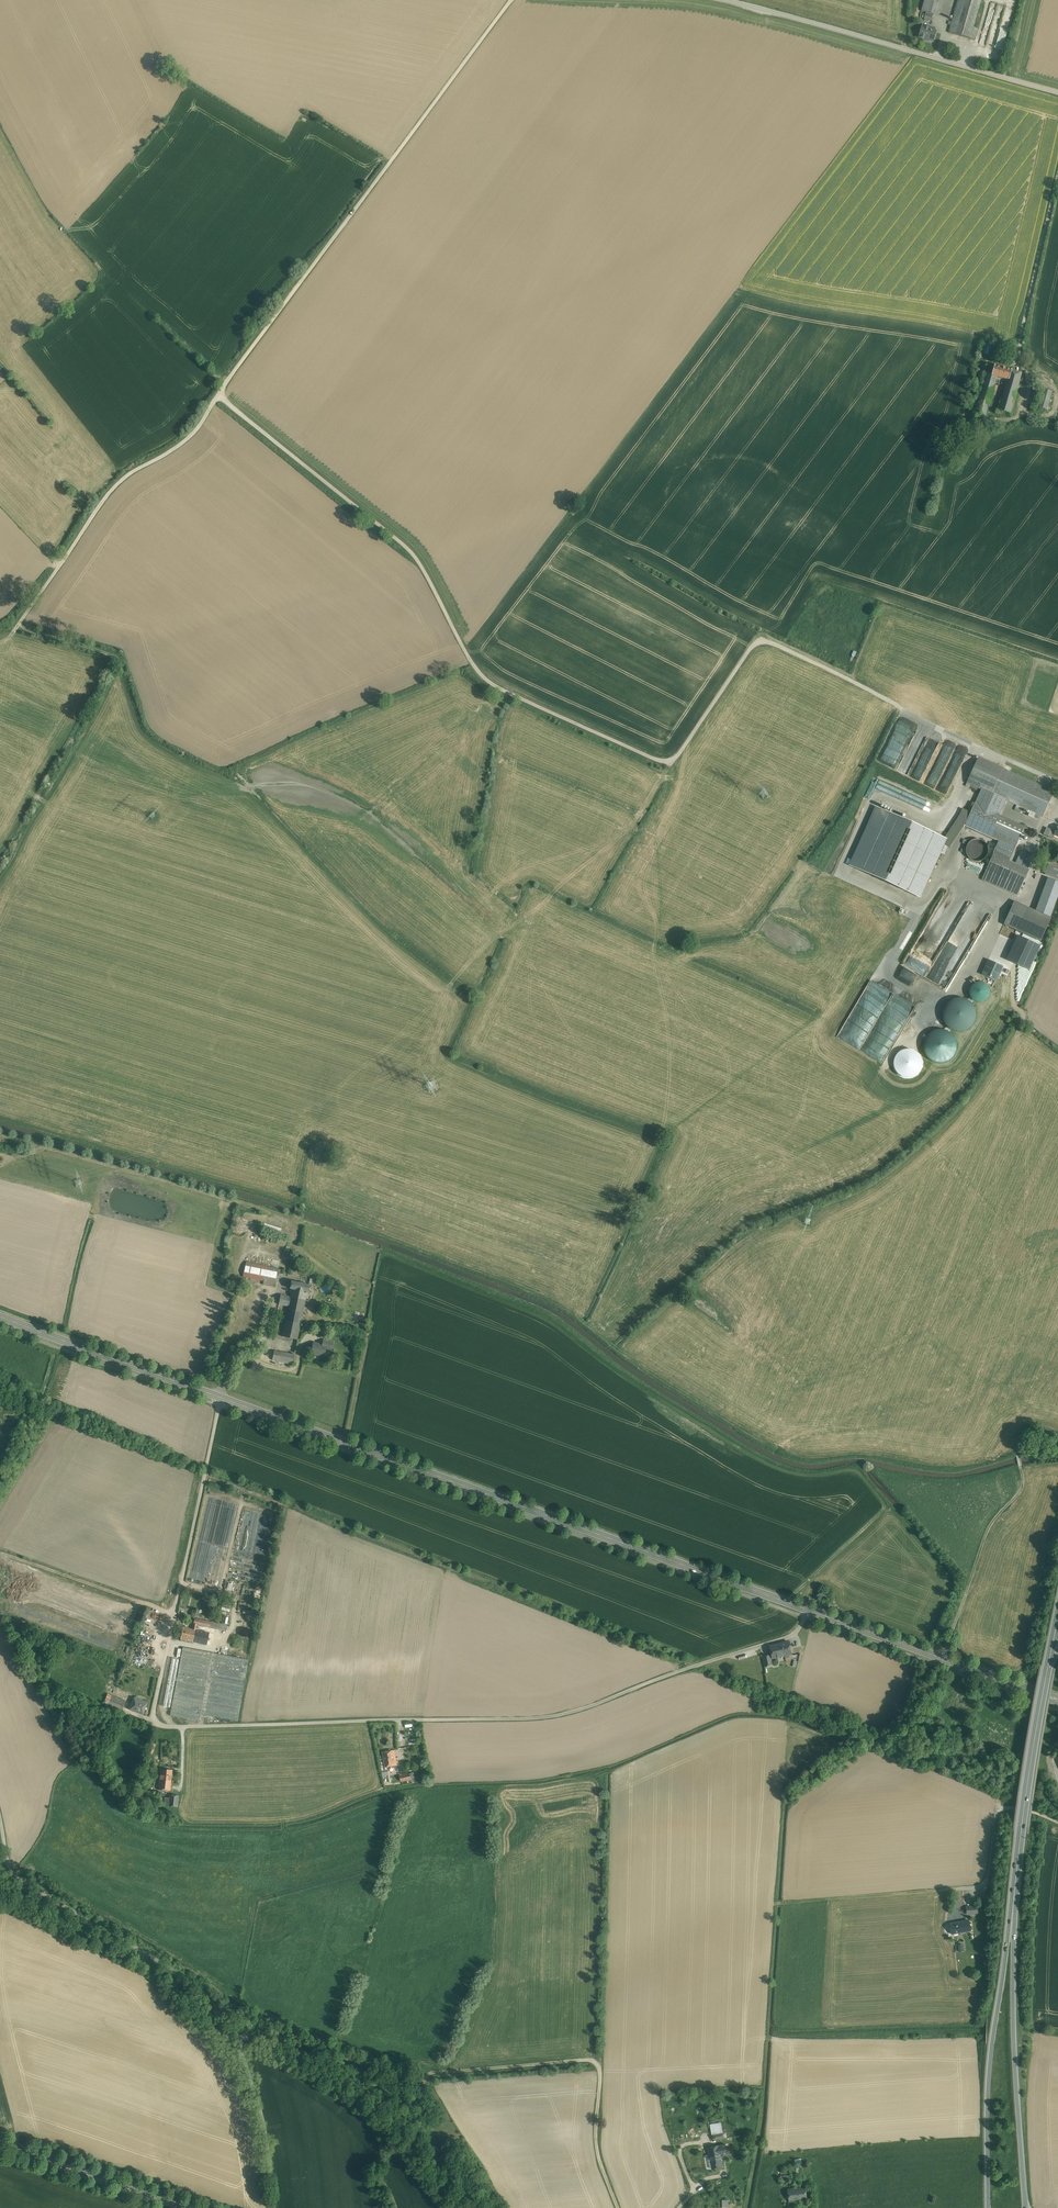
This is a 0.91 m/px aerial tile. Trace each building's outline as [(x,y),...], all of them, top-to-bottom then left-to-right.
[(921,11),(926,12),(933,15),(934,15),(938,0),(925,0),(921,11)] [(948,33),(975,40),(978,29),(973,28),(981,0),(958,0),(948,33)] [(935,29),(922,25),(918,39),(926,41),(927,39),(933,41),(936,33),(934,32),(935,29)] [(1012,371),(994,366),(992,376),(997,378),(1007,380),(1009,381),(1012,371)] [(1012,371),(1009,381),(1007,380),(998,411),(1011,414),(1019,382),(1022,374),(1012,371)] [(987,374),(975,413),(985,416),(992,395),(995,384),(997,378),(992,376),(987,374)] [(1042,389),(1037,406),(1046,409),(1051,392),(1042,389)] [(895,735),(906,736),(906,726),(895,726),(895,735)] [(1003,768),(979,757),(967,783),(982,790),(991,794),(1003,768)] [(952,781),(957,772),(951,768),(948,772),(952,775),(949,779),(952,781)] [(1054,791),(1003,768),(991,794),(1006,800),(1017,805),(1023,808),(1024,808),(1027,810),(1030,811),(1036,814),(1043,817),(1054,791)] [(991,794),(982,790),(976,804),(976,805),(985,809),(999,815),(1006,800),(991,794)] [(946,838),(940,852),(945,854),(948,847),(949,847),(967,819),(969,820),(976,805),(976,804),(974,803),(970,813),(963,810),(961,815),(946,838)] [(969,820),(966,827),(975,831),(978,824),(985,809),(976,805),(969,820)] [(940,852),(946,838),(877,807),(851,865),(919,897),(940,852)] [(999,815),(985,809),(978,824),(1018,842),(1019,838),(1021,834),(1025,827),(999,815)] [(1018,842),(978,824),(975,831),(999,842),(1014,849),(1015,849),(1018,842)] [(1033,831),(1025,827),(1021,834),(1025,836),(1030,838),(1033,831)] [(988,854),(988,850),(987,846),(985,842),(981,840),(977,839),(973,840),(969,843),(967,846),(966,850),(967,855),(970,858),(973,861),(977,861),(982,861),(985,858),(988,854)] [(1014,849),(999,842),(994,854),(1009,861),(1014,849)] [(1009,861),(994,854),(987,869),(1007,878),(1014,863),(1009,861)] [(1017,863),(1025,867),(1027,861),(1020,857),(1017,863)] [(1029,870),(1014,863),(1007,878),(1022,885),(1029,870)] [(1007,878),(987,869),(983,879),(1017,895),(1022,885),(1007,878)] [(1037,915),(1049,921),(1057,896),(1057,882),(1051,879),(1037,915)] [(953,918),(955,919),(960,912),(959,912),(965,904),(965,903),(966,902),(960,898),(959,901),(958,901),(957,902),(954,900),(949,908),(946,906),(944,909),(945,910),(946,908),(949,910),(947,913),(949,914),(947,917),(952,921),(953,918)] [(1013,904),(1004,924),(1016,930),(1025,910),(1013,904)] [(1037,915),(1025,910),(1016,930),(1040,941),(1049,921),(1037,915)] [(950,978),(966,946),(950,938),(938,963),(944,967),(943,969),(948,972),(947,975),(949,976),(949,977),(950,978)] [(1033,964),(1041,944),(1029,939),(1024,951),(1021,950),(1018,958),(1033,964)] [(1003,966),(988,959),(982,974),(996,981),(1003,966)] [(989,996),(990,992),(989,988),(987,985),(983,983),(979,982),(975,983),(972,985),(970,988),(969,992),(970,996),(972,999),(976,1002),(980,1002),(984,1001),(987,999),(989,996)] [(975,1021),(976,1014),(975,1008),(971,1003),(965,999),(959,998),(952,999),(947,1003),(943,1008),(942,1015),(944,1021),(947,1027),(953,1030),(959,1032),(966,1030),(971,1026),(975,1021)] [(956,1052),(957,1046),(955,1039),(952,1034),(946,1030),(940,1029),(933,1031),(928,1034),(925,1040),(923,1046),(925,1053),(928,1058),(934,1062),(940,1063),(947,1061),(952,1058),(956,1052)] [(262,1228),(285,1235),(286,1228),(264,1221),(262,1228)] [(278,1269),(246,1262),(243,1276),(264,1281),(269,1282),(270,1278),(276,1279),(277,1273),(278,1269)] [(311,1285),(291,1281),(290,1288),(292,1289),(290,1297),(305,1301),(307,1292),(309,1293),(311,1285)] [(305,1301),(290,1297),(287,1296),(280,1295),(280,1296),(279,1304),(288,1306),(282,1336),(285,1337),(297,1339),(305,1301)] [(333,1342),(323,1340),(322,1345),(326,1345),(325,1348),(331,1349),(333,1342)] [(322,1345),(313,1343),(311,1354),(323,1356),(325,1348),(326,1345),(322,1345)] [(294,1355),(274,1351),(272,1360),(292,1364),(294,1355)] [(830,1593),(820,1588),(816,1597),(826,1601),(830,1593)] [(211,1622),(195,1618),(192,1629),(189,1628),(187,1640),(206,1644),(208,1633),(198,1630),(198,1629),(196,1629),(197,1625),(209,1627),(211,1622)] [(227,1625),(210,1621),(211,1622),(209,1627),(225,1631),(227,1625)] [(189,1628),(183,1626),(180,1639),(187,1641),(187,1640),(189,1628)] [(789,1641),(781,1643),(770,1646),(772,1658),(783,1656),(784,1656),(791,1654),(789,1641)] [(249,1659),(183,1647),(170,1715),(203,1722),(204,1718),(214,1720),(214,1717),(237,1721),(249,1659)] [(770,1655),(763,1656),(765,1666),(772,1664),(770,1655)] [(126,1701),(111,1695),(109,1701),(108,1705),(107,1707),(121,1713),(126,1701)] [(147,1703),(134,1697),(130,1707),(137,1710),(137,1712),(143,1714),(147,1703)] [(394,1750),(383,1752),(385,1767),(397,1765),(394,1750)] [(172,1770),(161,1769),(160,1779),(171,1780),(172,1770)] [(171,1780),(160,1779),(159,1789),(170,1790),(171,1780)] [(178,1795),(169,1795),(169,1797),(168,1806),(177,1807),(178,1795)] [(977,1906),(966,1907),(967,1914),(978,1913),(977,1906)] [(969,1920),(950,1923),(952,1934),(971,1930),(969,1920)] [(713,2140),(724,2138),(723,2134),(722,2130),(721,2122),(710,2124),(713,2140)] [(725,2144),(708,2147),(712,2168),(723,2166),(721,2155),(732,2153),(731,2148),(726,2149),(725,2144)] [(805,2187),(787,2189),(789,2201),(807,2198),(805,2187)]
